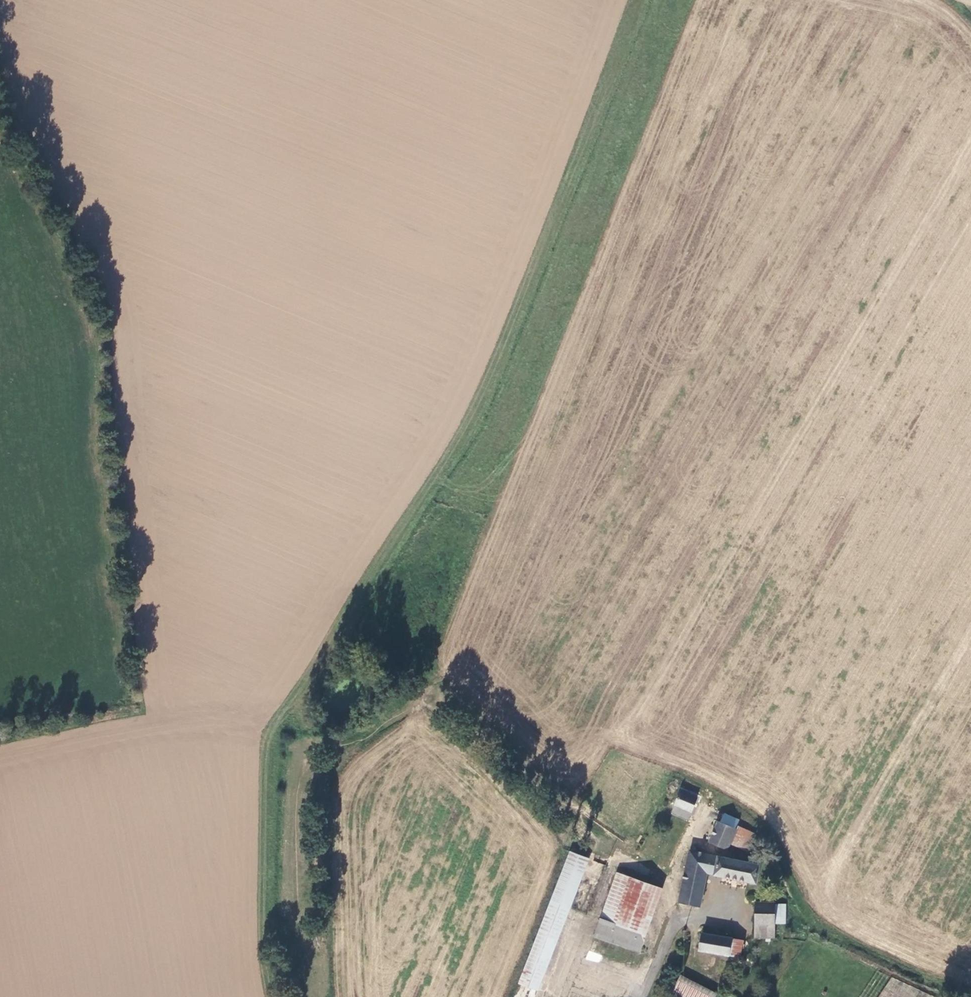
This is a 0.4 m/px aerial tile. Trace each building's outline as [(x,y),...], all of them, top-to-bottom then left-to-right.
[(690,812),(695,800),(681,793),(676,805),(690,812)] [(734,827),(737,819),(722,813),(719,821),(734,827)] [(736,828),(734,827),(719,821),(718,821),(709,842),(727,850),(730,843),(736,828)] [(752,835),(736,828),(730,843),(745,850),(752,835)] [(689,852),(678,903),(697,908),(706,875),(754,886),(759,866),(689,852)] [(588,864),(569,857),(520,984),(540,990),(588,864)] [(641,955),(663,890),(617,874),(595,939),(641,955)] [(743,930),(754,931),(755,926),(775,926),(776,905),(775,903),(756,902),(756,892),(745,891),(743,930)] [(776,905),(775,926),(785,926),(786,908),(776,905)] [(728,958),(732,940),(702,934),(698,952),(728,958)] [(738,960),(742,941),(732,940),(728,958),(738,960)] [(680,979),(670,996),(672,996),(713,996),(715,994),(680,979)]
